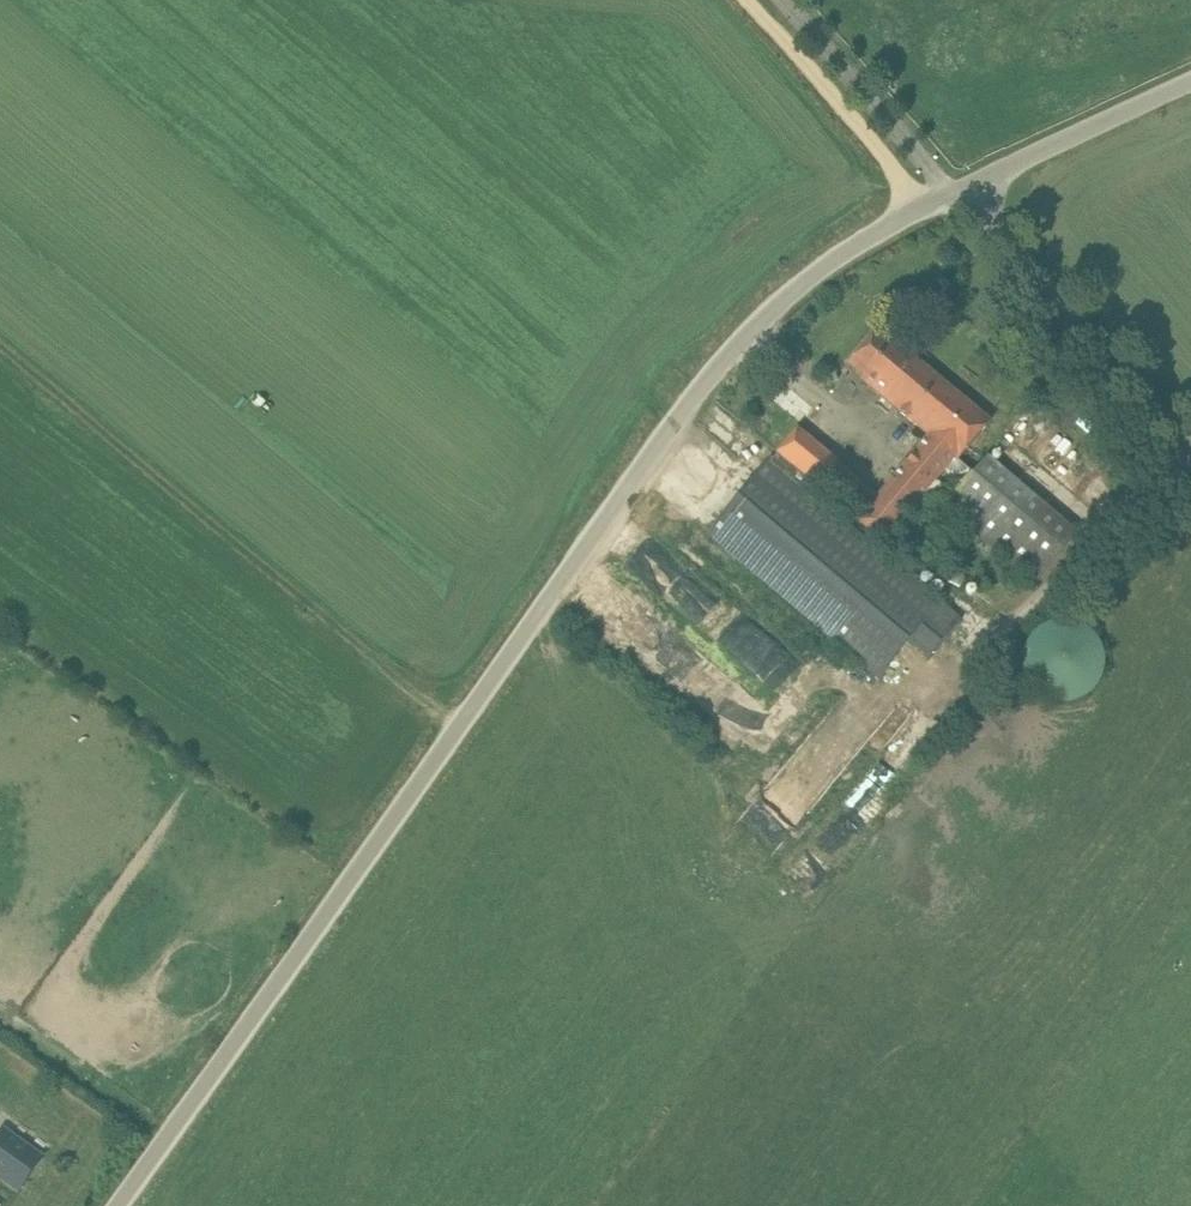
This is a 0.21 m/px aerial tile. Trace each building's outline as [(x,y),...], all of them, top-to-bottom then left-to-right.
[(770,457),(707,532),(879,676),(911,639),(931,657),(963,619),(813,493),(821,484),(860,516),(857,519),(884,542),(955,457),(959,460),(992,420),(916,357),(916,358),(880,327),(850,363),(865,376),(862,379),(930,436),(880,494),(798,427),(778,451),(779,452),(773,459),(770,457)] [(1076,447),(1093,426),(1068,406),(1051,426),(1076,447)] [(1078,534),(987,457),(971,475),(944,507),(1035,585),(1078,534)] [(957,589),(962,578),(941,568),(936,579),(957,589)] [(1081,701),(1118,654),(1081,626),(1076,633),(1054,616),(1022,656),(1081,701)] [(754,625),(732,651),(771,684),(793,658),(754,625)] [(20,1190),(44,1157),(4,1129),(0,1135),(0,1176),(20,1190)]
